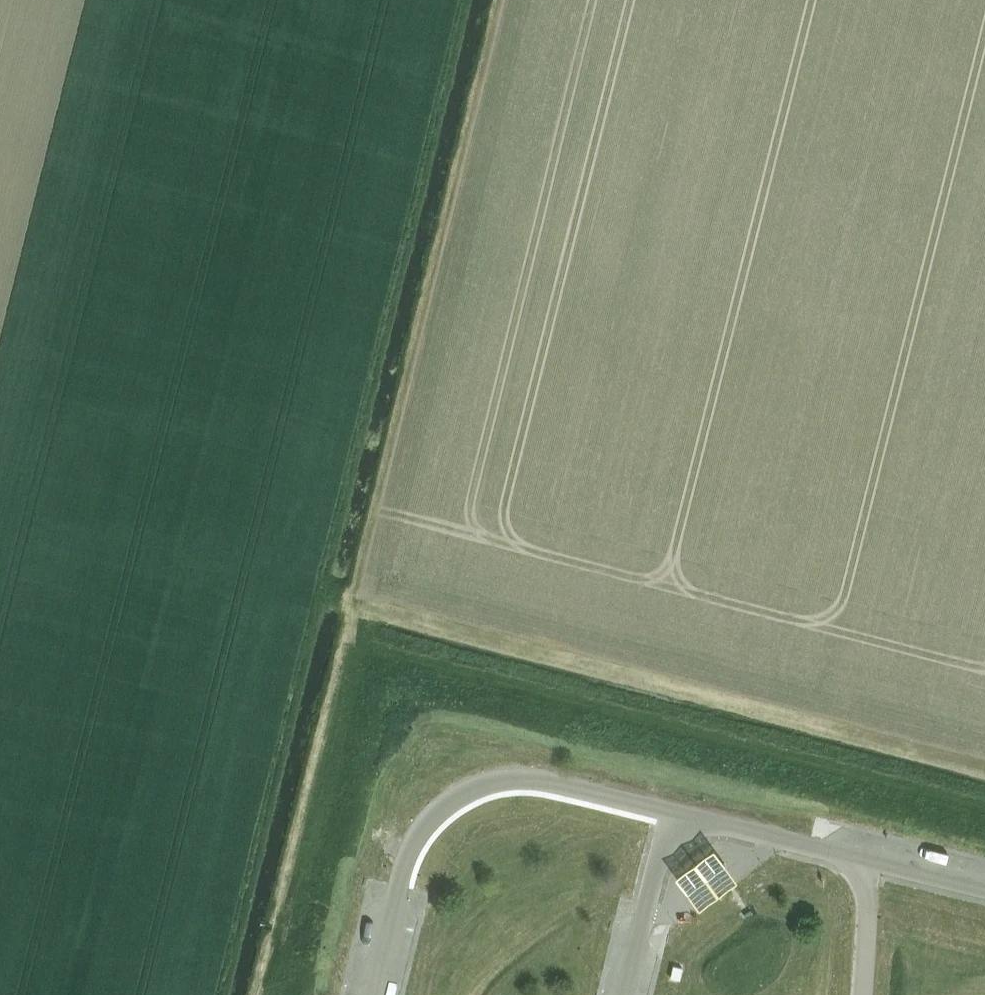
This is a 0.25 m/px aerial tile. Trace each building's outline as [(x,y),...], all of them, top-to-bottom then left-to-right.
[(714,847),(675,875),(689,893),(698,907),(737,879),(727,865),(714,847)]
